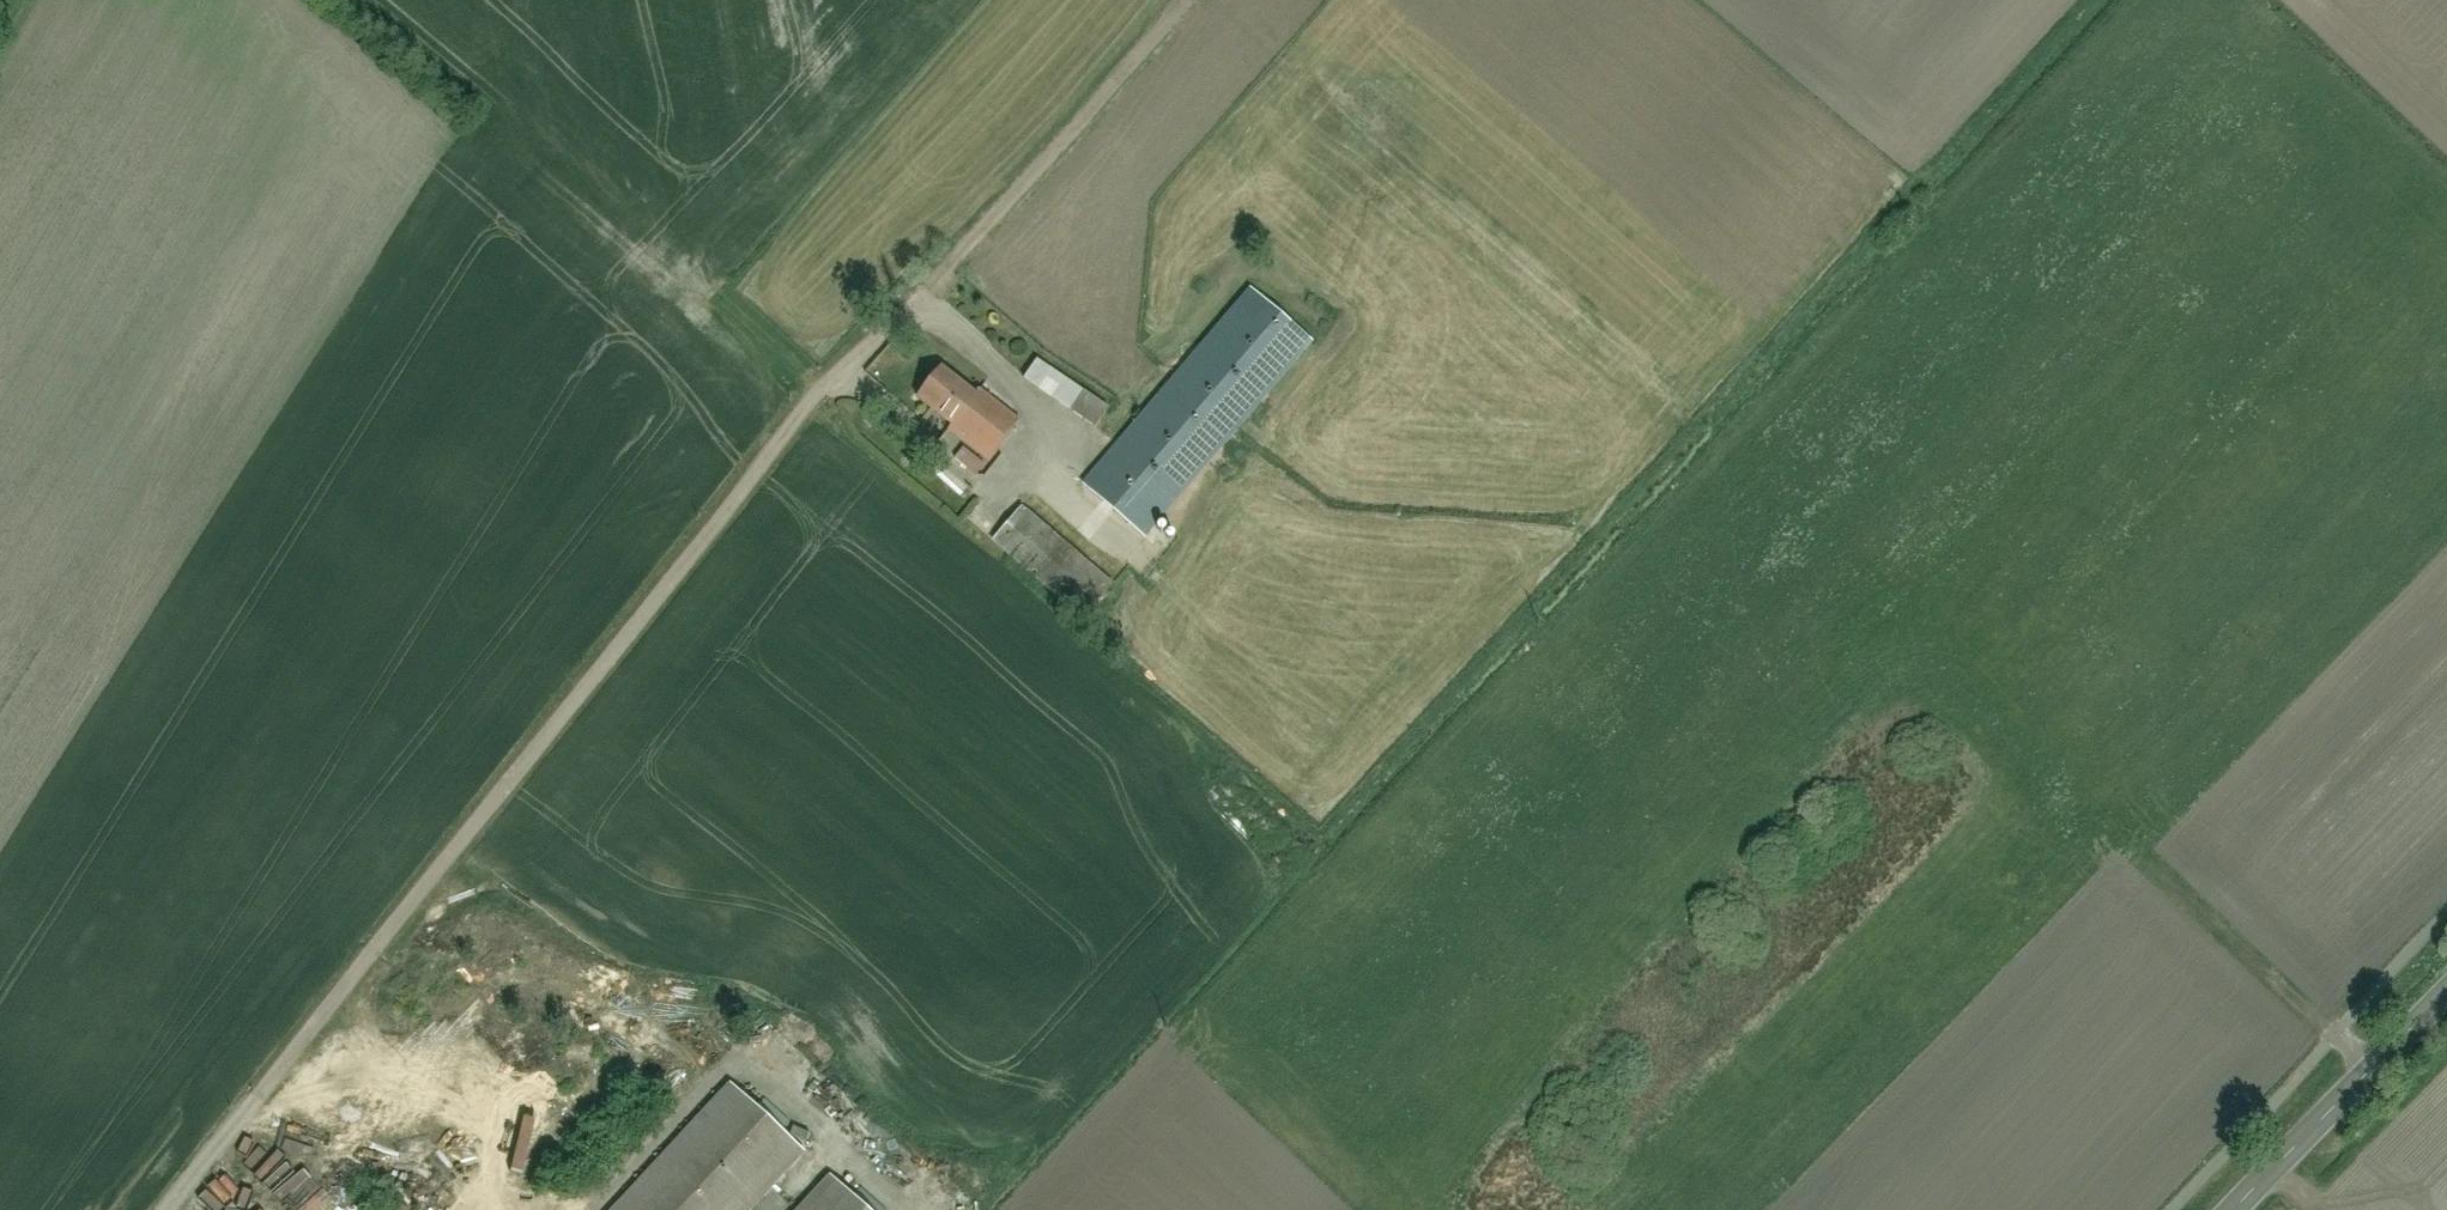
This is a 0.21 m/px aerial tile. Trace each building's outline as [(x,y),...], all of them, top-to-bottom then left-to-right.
[(1306,340),(1245,288),(1083,476),(1145,528),(1306,340)] [(1031,358),(1019,372),(1090,429),(1101,415),(1031,358)] [(1005,417),(940,371),(920,400),(985,446),(1005,417)] [(1108,560),(1032,496),(994,542),(1070,606),(1108,560)] [(737,1091),(627,1209),(754,1209),(806,1154),(737,1091)] [(837,1182),(812,1209),(867,1209),(837,1182)]
